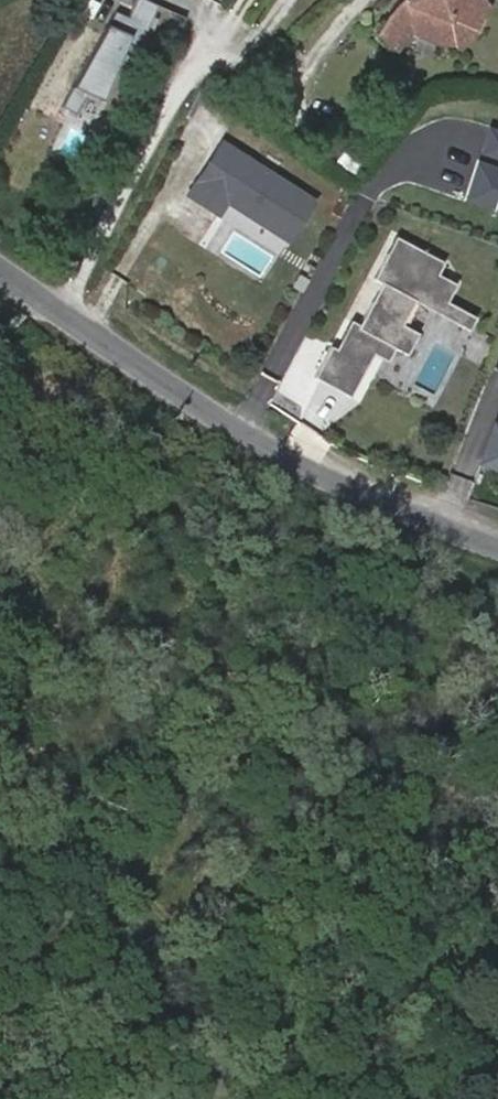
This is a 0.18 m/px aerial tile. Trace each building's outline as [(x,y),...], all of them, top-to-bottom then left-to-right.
[(59,105),(69,110),(80,90),(94,98),(120,51),(131,57),(157,7),(144,0),(135,0),(126,17),(114,10),(59,105)] [(407,4),(402,2),(394,9),(387,16),(383,21),(377,32),(395,47),(410,28),(420,35),(440,43),(453,37),(463,28),(470,13),(470,0),(408,0),(407,4)] [(420,35),(417,41),(440,49),(457,49),(475,34),(481,12),(472,0),(470,0),(470,13),(463,28),(453,37),(440,43),(420,35)] [(488,130),(483,146),(497,150),(497,133),(488,130)] [(311,202),(220,143),(185,196),(216,217),(225,203),(285,242),(311,202)] [(479,159),(465,201),(497,211),(497,165),(479,159)] [(331,348),(314,379),(350,399),(367,368),(354,361),(361,349),(373,355),(388,363),(395,350),(406,356),(417,335),(401,326),(413,302),(468,332),(475,319),(446,303),(455,287),(436,277),(443,265),(395,239),(373,280),(381,285),(359,327),(351,322),(335,351),(331,348)] [(308,285),(297,278),(290,290),(301,297),(308,285)] [(354,361),(367,368),(373,355),(361,349),(354,361)] [(480,461),(497,469),(497,427),(495,426),(480,461)]
